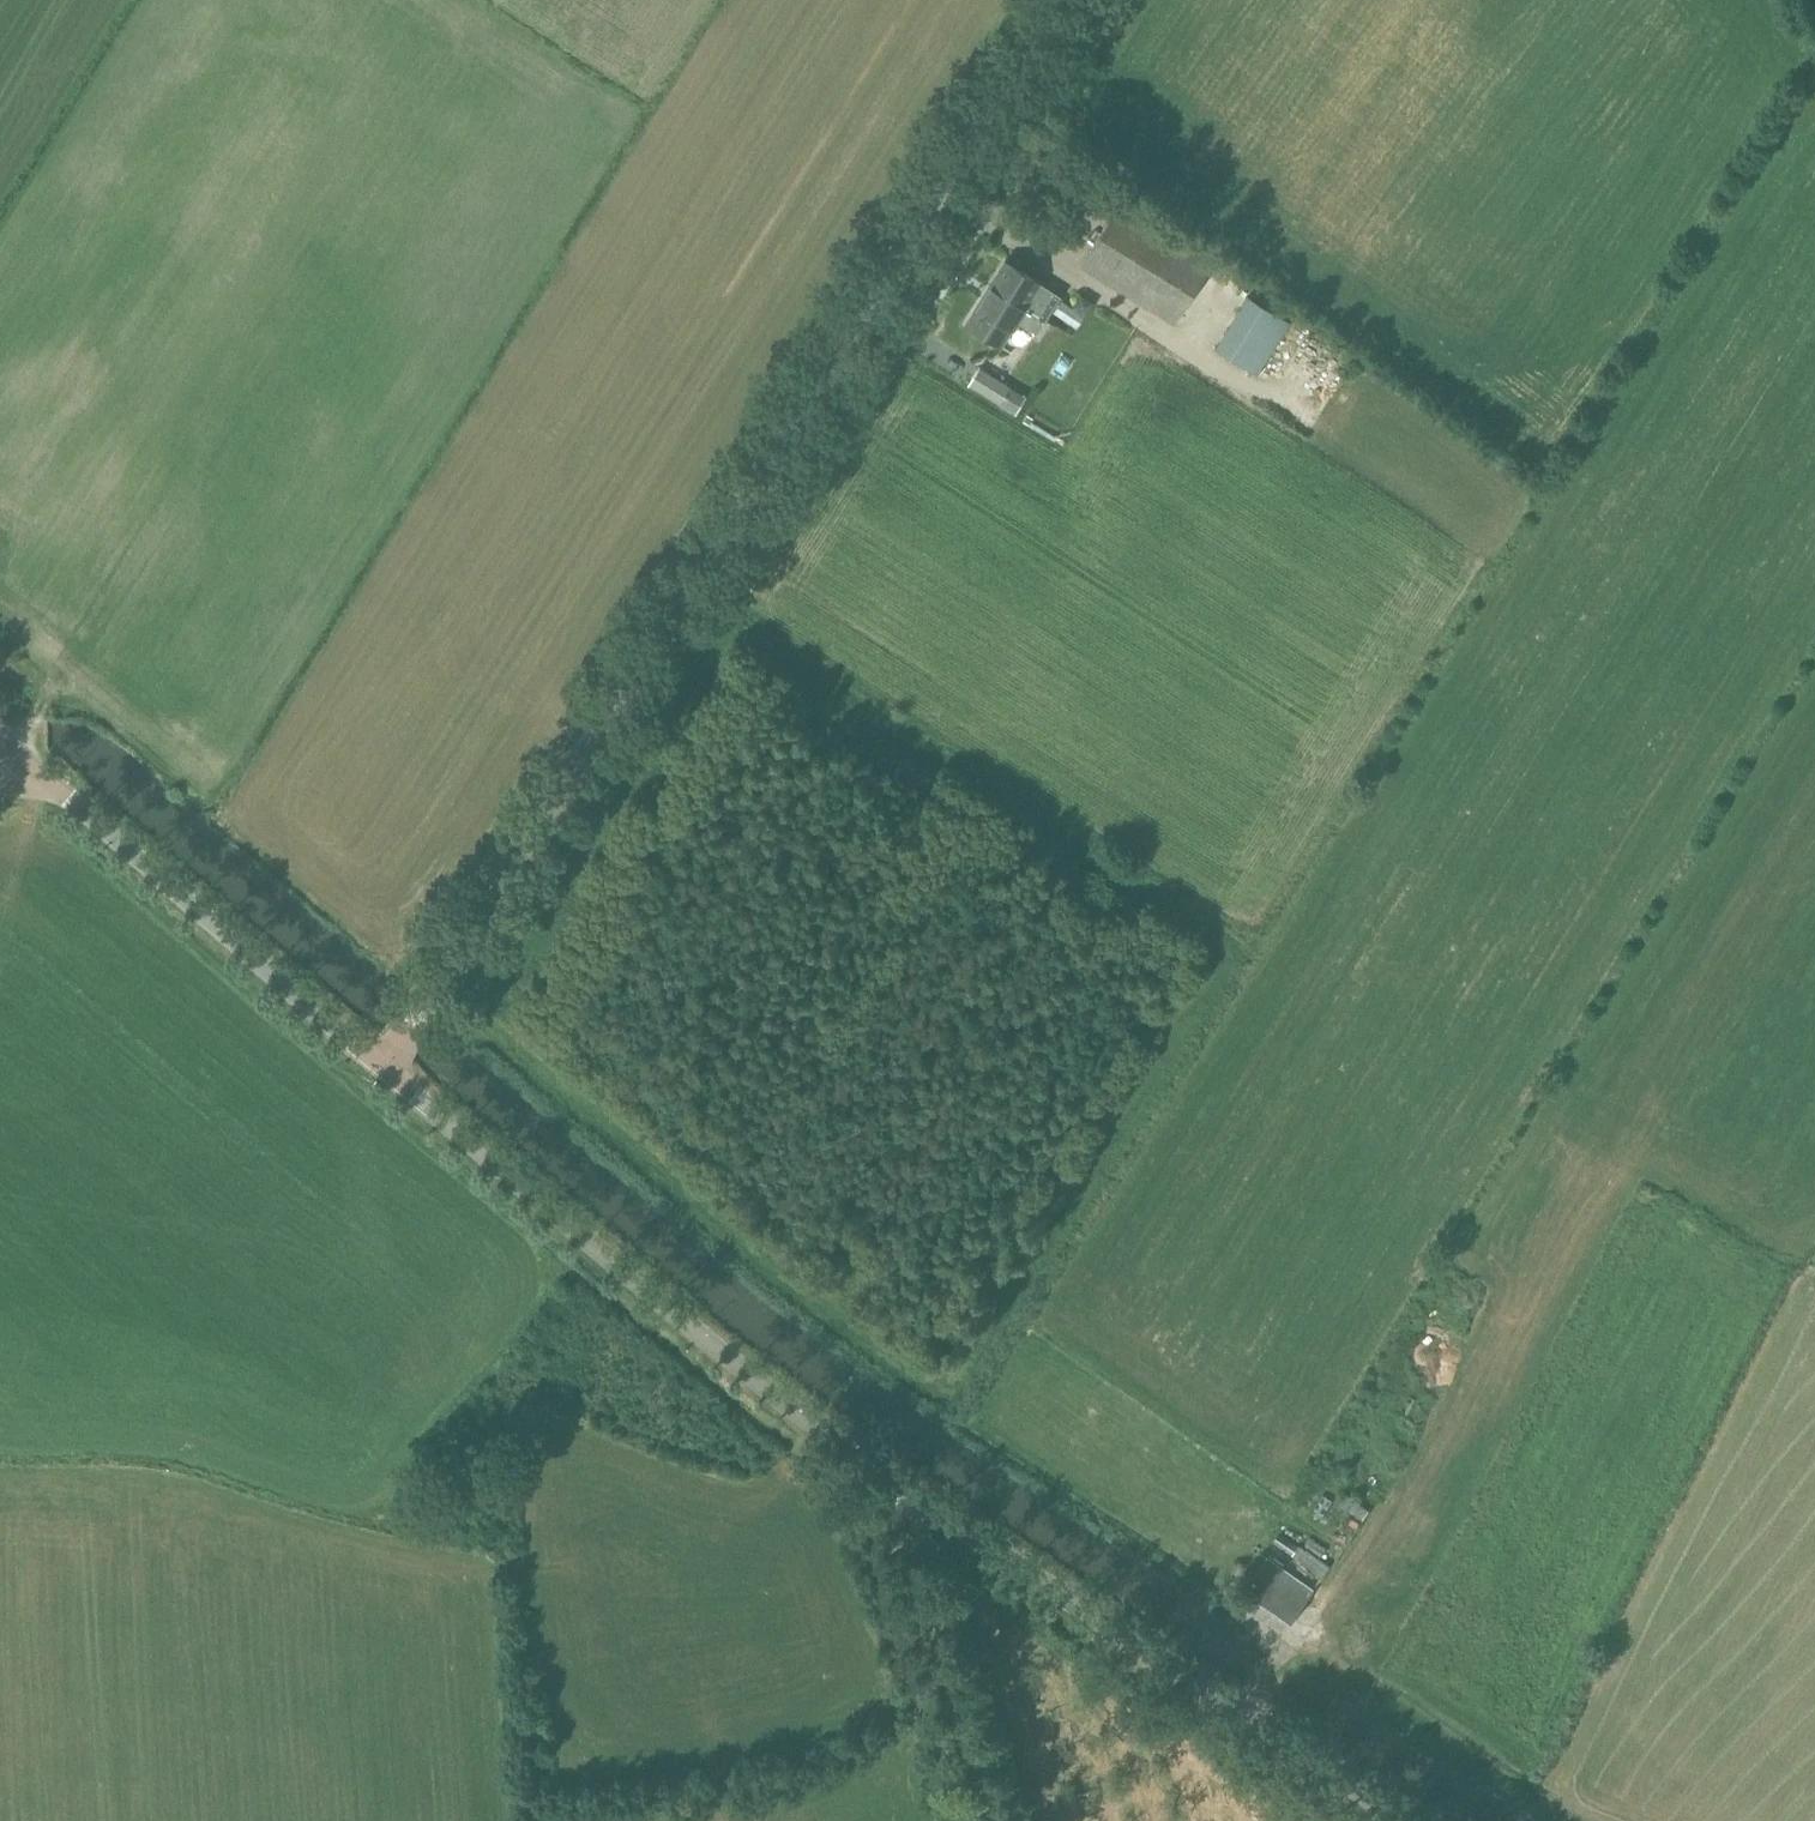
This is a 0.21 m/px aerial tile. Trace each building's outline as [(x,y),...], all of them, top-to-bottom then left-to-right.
[(1212,264),(1118,205),(1080,264),(1174,323),(1212,264)] [(1004,260),(989,283),(1023,304),(1044,317),(1059,294),(1004,260)] [(1044,317),(1023,304),(989,283),(965,322),(999,343),(1014,319),(1035,332),(1044,317)] [(1287,321),(1243,294),(1210,347),(1254,374),(1287,321)] [(1009,384),(978,365),(968,382),(999,401),(1009,384)] [(1284,1549),(1290,1540),(1280,1533),(1274,1542),(1284,1549)] [(1253,1610),(1285,1631),(1314,1589),(1267,1556),(1253,1577),(1268,1588),(1253,1610)]
